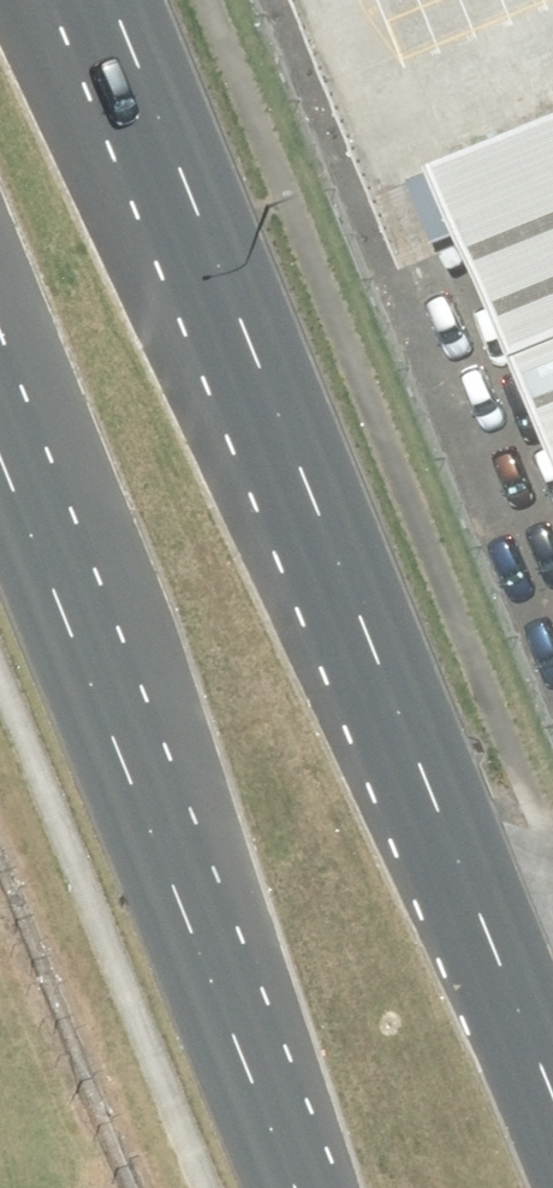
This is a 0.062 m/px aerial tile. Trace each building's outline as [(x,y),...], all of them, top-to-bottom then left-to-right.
[(538,345),(552,339),(552,114),(459,151),(538,345)] [(538,345),(552,381),(552,339),(538,345)]
